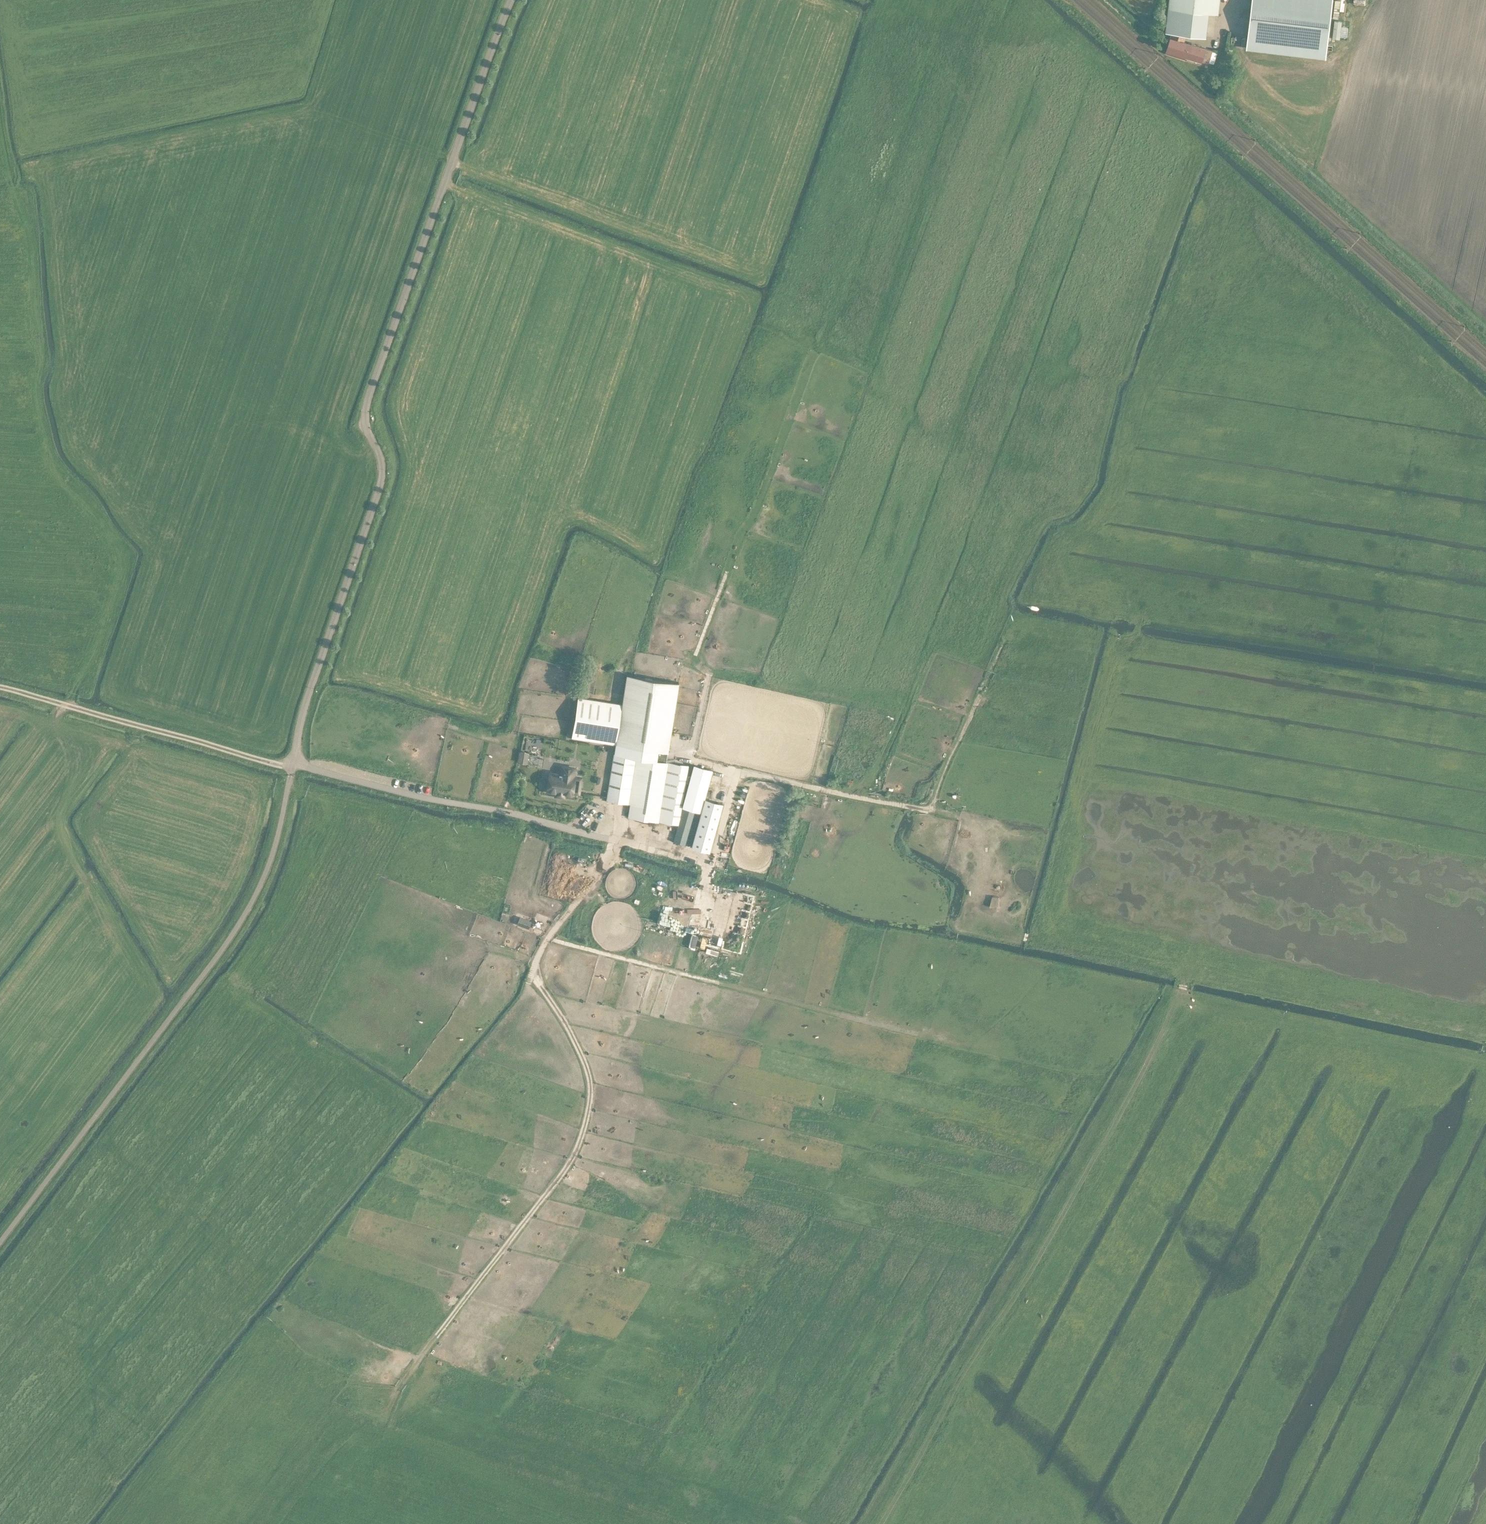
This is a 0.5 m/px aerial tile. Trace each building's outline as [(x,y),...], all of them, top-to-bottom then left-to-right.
[(1165,32),(1172,33),(1186,35),(1205,37),(1208,13),(1217,14),(1218,10),(1219,0),(1169,0),(1169,4),(1165,32)] [(1325,57),(1332,0),(1252,0),(1246,48),(1286,53),(1325,57)] [(1347,38),(1347,27),(1342,27),(1342,21),(1334,21),(1333,37),(1347,38)] [(1172,33),(1165,53),(1185,60),(1186,56),(1201,61),(1208,63),(1212,51),(1205,49),(1188,44),(1184,42),(1186,35),(1172,33)] [(666,761),(678,683),(629,675),(626,675),(615,748),(614,751),(614,753),(666,761)] [(577,697),(572,729),(590,732),(589,740),(615,744),(622,704),(577,697)] [(518,761),(528,763),(530,752),(520,750),(518,761)] [(614,754),(613,759),(611,770),(608,792),(606,801),(627,805),(635,758),(614,754)] [(627,817),(658,822),(668,763),(637,758),(627,817)] [(668,763),(658,822),(678,825),(687,766),(668,763)] [(572,777),(574,768),(562,766),(561,775),(549,773),(546,791),(571,795),(572,792),(578,793),(580,781),(574,780),(574,777),(572,777)] [(695,766),(673,842),(682,844),(692,810),(700,812),(712,771),(695,766)] [(722,803),(704,798),(700,812),(691,847),(708,852),(722,803)] [(659,915),(658,924),(668,928),(682,934),(707,936),(708,930),(702,928),(694,927),(689,925),(690,919),(682,916),(683,913),(684,905),(687,898),(689,887),(685,897),(674,896),(679,898),(665,896),(664,904),(659,915)] [(993,896),(990,907),(1001,910),(1004,899),(993,896)] [(519,917),(516,924),(528,929),(531,921),(519,917)]
